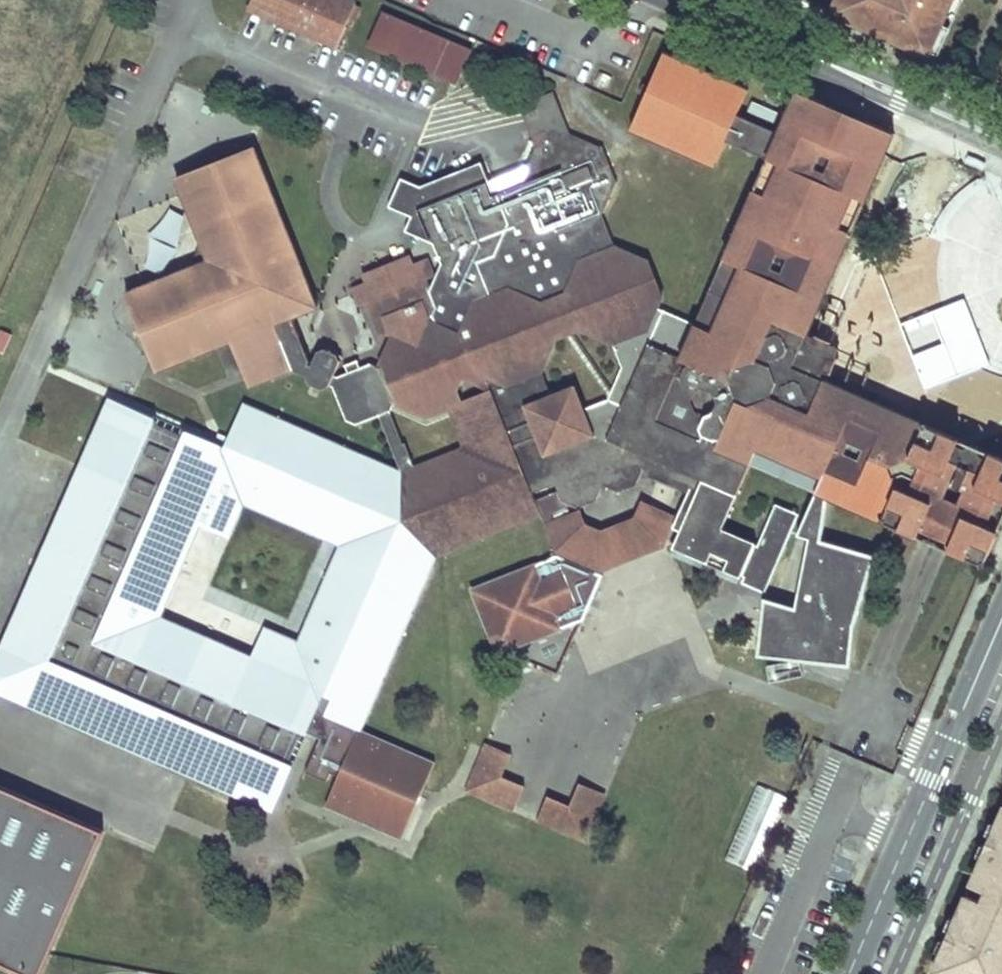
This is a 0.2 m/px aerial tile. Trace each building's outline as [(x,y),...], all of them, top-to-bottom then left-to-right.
[(253,3),(358,49),(372,16),(345,4),(336,0),(254,0),(253,3)] [(831,14),(927,55),(953,0),(837,0),(831,14)] [(471,51),(382,13),(369,44),(457,83),(471,51)] [(752,87),(664,51),(631,130),(718,167),(729,140),(741,113),(752,87)] [(613,78),(599,72),(595,84),(608,89),(613,78)] [(580,258),(616,244),(604,214),(619,181),(605,146),(572,133),(555,90),(519,102),(537,145),(523,179),(496,189),(481,162),(422,187),(401,180),(391,208),(410,218),(407,233),(433,244),(444,270),(434,291),(440,306),(433,321),(460,331),(474,301),(492,293),(510,286),(543,301),(564,293),(580,258)] [(716,332),(697,324),(682,359),(692,363),(734,383),(741,368),(763,362),(778,323),(812,336),(858,232),(846,228),(860,196),(871,201),(900,134),(798,90),(781,131),(741,113),(729,140),(769,158),(782,164),(768,195),(756,189),(724,258),(744,267),(716,332)] [(256,146),(175,177),(208,261),(124,293),(156,374),(231,345),(248,390),(294,372),(276,325),(294,318),(319,308),(256,146)] [(970,157),(967,164),(984,173),(987,165),(970,157)] [(782,164),(769,158),(756,189),(768,195),(782,164)] [(871,201),(860,196),(846,228),(858,232),(871,201)] [(410,253),(362,274),(365,283),(351,288),(358,307),(366,304),(377,332),(392,336),(377,368),(382,370),(395,399),(393,405),(428,420),(450,412),(448,406),(463,400),(460,393),(465,381),(486,392),(494,389),(489,380),(508,389),(546,374),(558,341),(582,332),(615,346),(651,332),(661,309),(666,298),(650,258),(616,244),(580,258),(564,293),(543,301),(510,286),(492,293),(474,301),(460,331),(433,321),(440,306),(434,291),(429,280),(438,276),(430,257),(414,263),(410,253)] [(744,267),(724,258),(697,324),(716,332),(744,267)] [(508,389),(496,395),(537,501),(560,493),(562,499),(579,506),(597,504),(605,484),(621,491),(639,485),(647,475),(649,471),(644,468),(639,459),(641,454),(609,440),(649,345),(682,359),(697,324),(661,309),(651,332),(615,346),(623,366),(610,399),(587,408),(598,436),(545,457),(524,405),(553,394),(546,374),(508,389)] [(313,362),(294,318),(276,325),(294,372),(308,374),(311,383),(324,389),(330,384),(335,387),(346,419),(358,425),(381,415),(392,411),(393,405),(395,399),(382,370),(377,368),(371,365),(337,377),(342,361),(337,353),(323,349),(318,351),(313,362)] [(798,368),(812,336),(778,323),(763,362),(776,368),(782,384),(776,399),(814,415),(828,381),(798,368)] [(842,349),(812,336),(798,368),(828,381),(842,349)] [(682,359),(649,345),(609,440),(641,454),(696,478),(704,481),(739,496),(752,467),(718,452),(720,442),(708,437),(704,442),(659,421),(679,376),(685,378),(692,363),(682,359)] [(776,368),(763,362),(741,368),(734,383),(742,402),(755,407),(776,399),(782,384),(776,368)] [(734,383),(692,363),(685,378),(687,385),(700,391),(707,388),(717,394),(721,404),(717,415),(710,418),(705,430),(708,437),(720,442),(725,439),(742,402),(734,383)] [(695,402),(700,391),(687,385),(685,378),(679,376),(659,421),(704,442),(708,437),(705,430),(710,418),(699,411),(695,402)] [(755,407),(742,402),(725,439),(720,442),(718,452),(752,467),(760,452),(823,479),(816,494),(835,503),(888,526),(896,509),(904,490),(897,469),(915,462),(923,441),(931,424),(828,381),(814,415),(776,399),(755,407)] [(553,394),(524,405),(545,457),(598,436),(587,408),(577,384),(553,394)] [(415,466),(401,471),(403,523),(439,558),(543,515),(537,501),(496,395),(494,389),(486,392),(463,400),(448,406),(450,412),(462,447),(415,466)] [(110,398),(0,652),(0,695),(274,815),(294,769),(51,663),(156,419),(110,398)] [(245,403),(226,448),(246,506),(340,548),(299,641),(323,697),(332,701),(325,716),(360,731),(439,558),(403,523),(401,471),(245,403)] [(392,411),(381,415),(401,471),(415,466),(406,442),(404,443),(392,411)] [(187,432),(156,419),(51,663),(294,769),(307,734),(96,646),(187,432)] [(931,424),(923,441),(942,449),(949,432),(931,424)] [(226,448),(187,432),(96,646),(307,734),(323,697),(299,641),(266,626),(254,656),(164,615),(202,525),(231,538),(246,506),(226,448)] [(923,441),(915,462),(926,466),(953,478),(960,462),(968,441),(949,432),(942,449),(923,441)] [(760,452),(752,467),(816,494),(823,479),(760,452)] [(997,453),(989,474),(982,491),(1001,499),(1001,455),(997,453)] [(639,459),(644,468),(649,471),(647,475),(689,494),(696,478),(641,454),(639,459)] [(926,466),(914,494),(942,506),(930,534),(959,547),(971,518),(996,529),(1001,513),(1001,499),(982,491),(989,474),(960,462),(953,478),(926,466)] [(704,481),(696,478),(689,494),(680,516),(675,527),(683,530),(704,481)] [(739,496),(704,481),(683,530),(675,550),(710,565),(714,555),(730,561),(726,572),(740,579),(741,576),(757,542),(725,529),(739,496)] [(914,494),(904,490),(896,509),(913,516),(906,533),(927,542),(930,534),(942,506),(914,494)] [(557,554),(603,574),(667,547),(675,527),(680,516),(644,499),(636,517),(604,530),(587,523),(579,506),(562,499),(560,493),(537,501),(543,515),(557,554)] [(835,503),(816,494),(798,535),(810,540),(797,609),(765,598),(759,655),(853,660),(855,630),(879,553),(826,536),(830,516),(835,503)] [(913,516),(896,509),(888,526),(906,533),(913,516)] [(971,518),(959,547),(956,554),(977,563),(984,547),(1001,554),(1001,552),(1001,531),(996,529),(971,518)] [(557,554),(471,590),(497,655),(582,621),(603,574),(557,554)] [(323,697),(307,734),(322,740),(308,773),(329,782),(333,773),(341,776),(360,731),(325,716),(332,701),(323,697)] [(436,763),(360,731),(341,776),(328,808),(404,840),(436,763)] [(489,744),(469,790),(515,810),(525,787),(503,777),(512,755),(489,744)] [(548,797),(538,820),(585,840),(603,794),(579,783),(570,806),(548,797)] [(760,871),(783,794),(753,785),(730,862),(760,871)] [(43,972),(102,834),(0,789),(0,954),(43,972)] [(972,882),(986,888),(980,903),(966,897),(934,972),(939,973),(1001,973),(1001,815),(972,882)]
